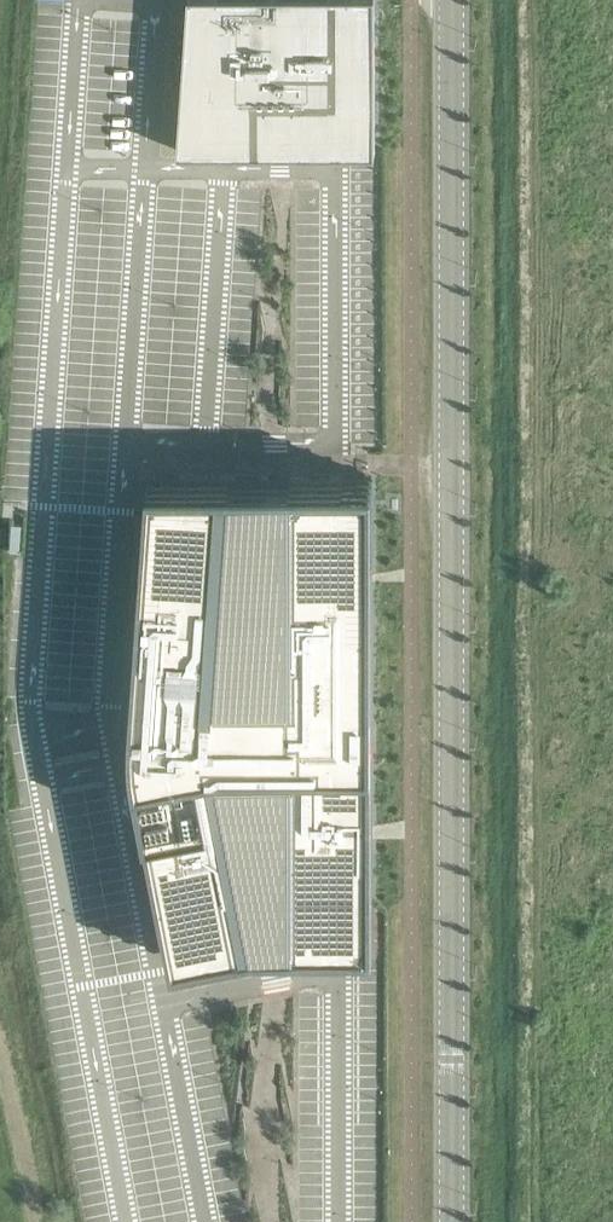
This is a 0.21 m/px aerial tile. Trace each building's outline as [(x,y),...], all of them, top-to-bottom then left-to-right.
[(177,150),(373,150),(376,0),(188,0),(177,150)] [(134,707),(134,717),(134,753),(140,787),(154,856),(174,960),(208,954),(225,950),(255,944),(328,944),(335,944),(372,944),(372,902),(372,822),(372,753),(372,587),(372,476),(290,476),(268,476),(204,476),(185,476),(150,476),(148,508),(143,577),(139,647),(136,681),(134,707)]
